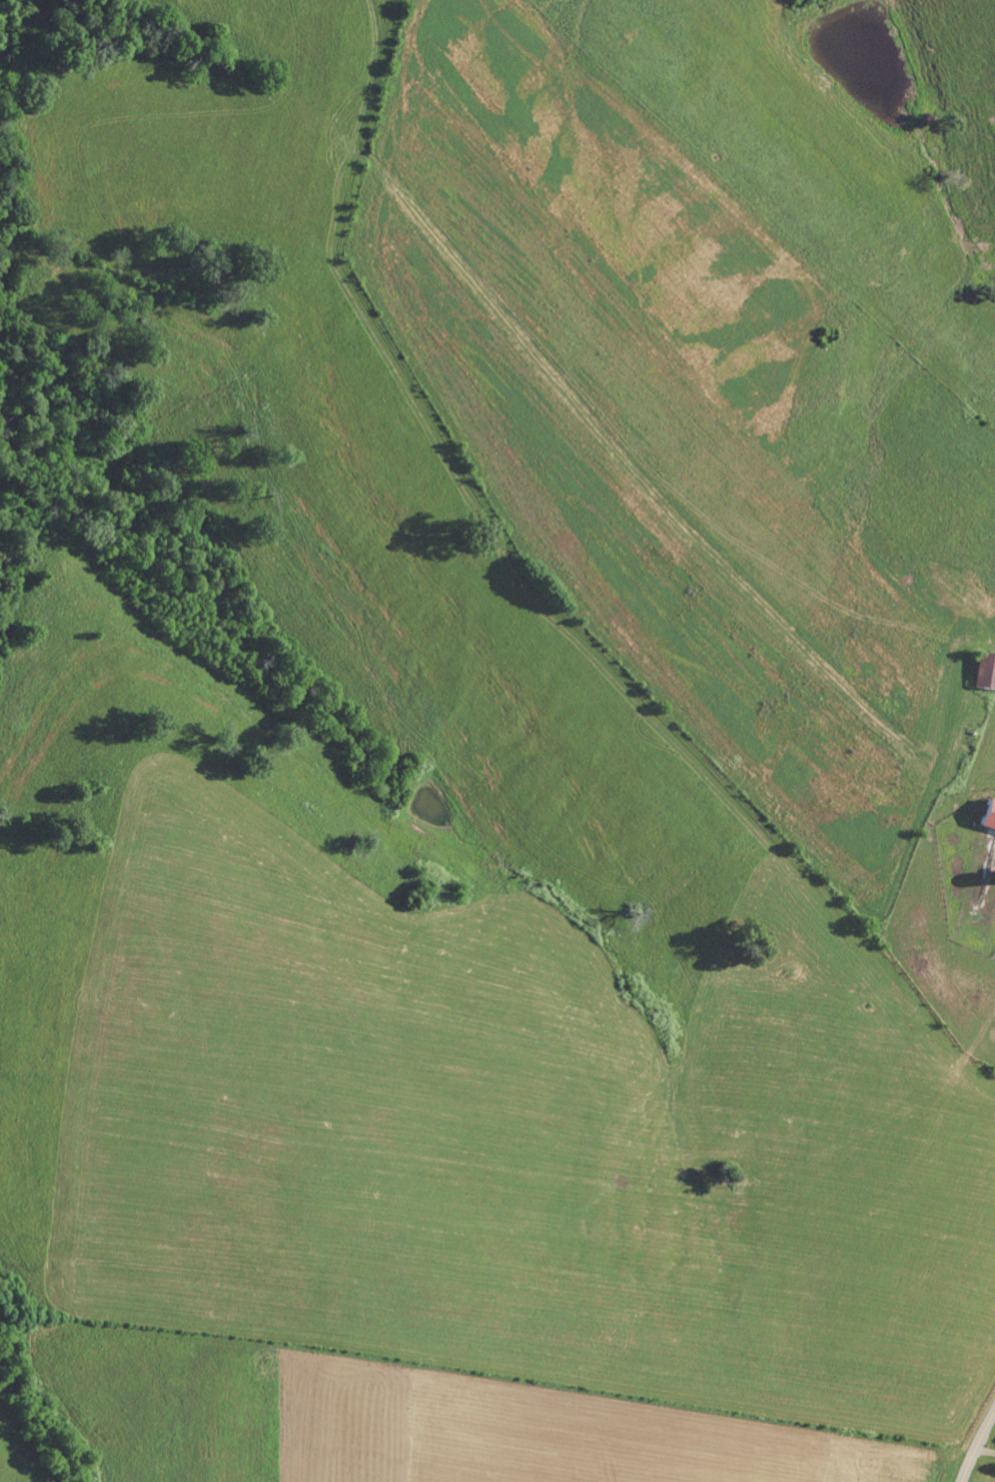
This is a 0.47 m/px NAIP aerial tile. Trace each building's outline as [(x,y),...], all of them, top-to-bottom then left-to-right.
[(994,688),(994,652),(986,650),(978,684),(994,688)] [(994,829),(994,800),(991,799),(983,825),(994,829)]
